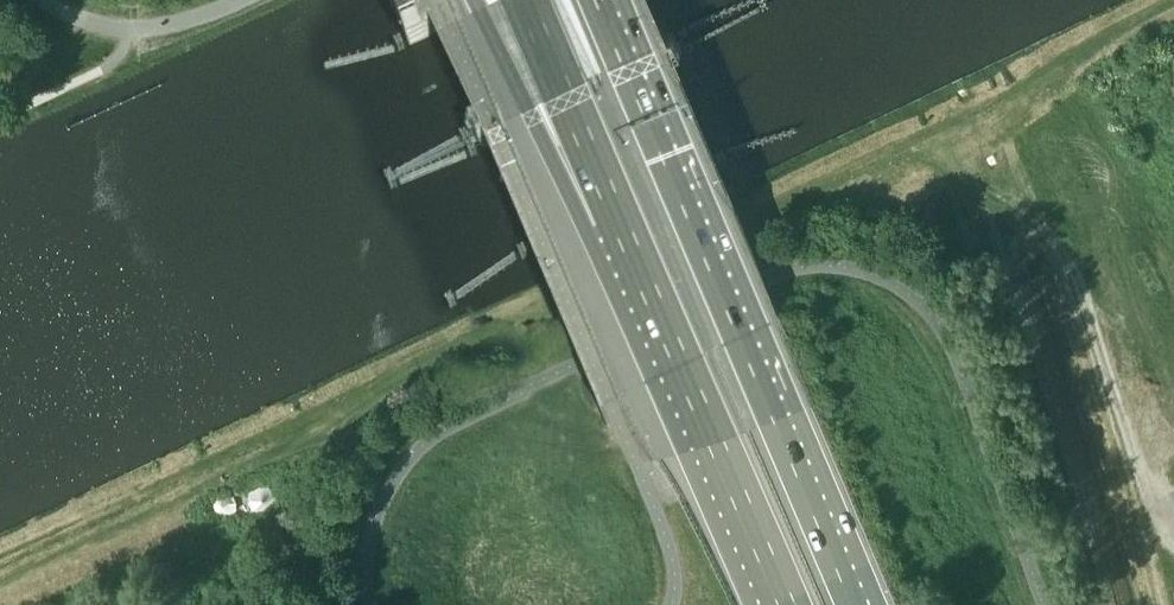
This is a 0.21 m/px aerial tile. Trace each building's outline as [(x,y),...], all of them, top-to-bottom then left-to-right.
[(416,10),(401,17),(412,39),(427,32),(416,10)] [(673,31),(473,125),(482,143),(681,49),(673,31)]
